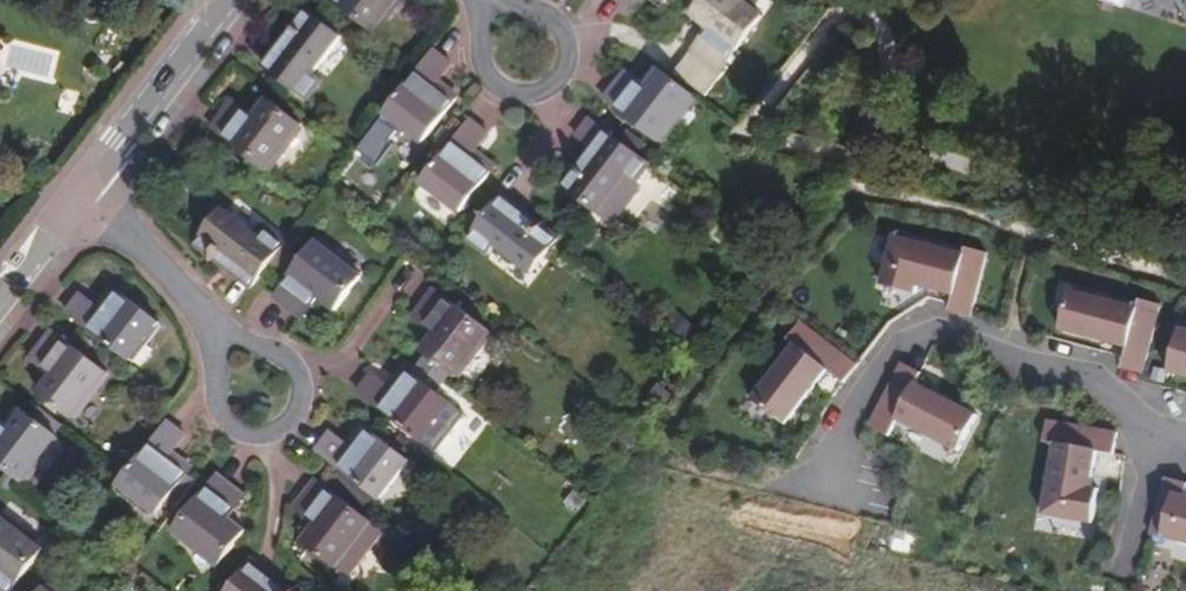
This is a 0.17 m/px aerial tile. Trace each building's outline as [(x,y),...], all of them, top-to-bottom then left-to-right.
[(375,32),(399,0),(333,0),(375,32)] [(623,4),(632,11),(641,0),(626,0),(623,4)] [(692,16),(705,0),(691,0),(684,10),(692,16)] [(702,37),(712,43),(703,56),(721,70),(764,14),(744,0),(705,0),(692,16),(708,29),(702,37)] [(345,41),(307,11),(264,67),(308,101),(322,84),(315,79),(345,41)] [(693,18),(663,57),(677,68),(708,30),(693,18)] [(712,43),(702,37),(694,49),(703,56),(712,43)] [(155,54),(149,50),(141,61),(147,65),(155,54)] [(433,50),(411,79),(385,114),(423,142),(457,98),(437,82),(450,64),(433,50)] [(646,85),(638,79),(630,90),(619,81),(604,99),(661,142),(694,97),(658,70),(646,85)] [(630,90),(638,79),(627,70),(619,81),(630,90)] [(211,128),(218,133),(269,172),(302,127),(268,99),(254,115),(234,100),(211,128)] [(488,132),(471,119),(421,183),(460,212),(494,166),(474,151),(488,132)] [(635,183),(650,164),(605,130),(564,186),(600,214),(628,178),(635,183)] [(639,186),(635,183),(628,178),(600,214),(612,222),(621,221),(641,194),(639,186)] [(557,240),(502,197),(469,241),(487,255),(491,250),(529,277),(557,240)] [(197,246),(252,287),(285,245),(268,231),(264,236),(227,207),(197,246)] [(993,255),(895,230),(883,280),(911,296),(921,286),(944,295),(940,304),(969,316),(993,255)] [(275,297),(287,307),(297,295),(306,302),(313,294),(335,311),(361,276),(318,242),(275,297)] [(1141,304),(1068,284),(1070,308),(1062,334),(1128,347),(1120,365),(1143,379),(1161,304),(1141,304)] [(131,360),(159,322),(113,287),(98,306),(81,293),(67,312),(131,360)] [(432,318),(425,328),(433,335),(420,351),(452,377),(487,331),(434,291),(419,309),(432,318)] [(297,295),(287,307),(297,314),(306,302),(297,295)] [(412,317),(425,328),(432,318),(419,309),(412,317)] [(859,362),(800,312),(788,324),(748,388),(785,425),(832,370),(848,381),(859,362)] [(1174,314),(1163,352),(1171,370),(1185,374),(1185,317),(1174,314)] [(51,358),(43,369),(52,375),(38,392),(73,418),(108,373),(53,331),(39,349),(51,358)] [(31,360),(43,369),(51,358),(39,349),(31,360)] [(923,365),(902,353),(870,421),(888,432),(898,421),(958,454),(977,411),(924,381),(923,365)] [(419,440),(448,402),(403,368),(388,387),(371,374),(357,393),(419,440)] [(1117,420),(1046,410),(1043,444),(1052,448),(1046,504),(1047,517),(1099,523),(1095,483),(1100,452),(1114,453),(1117,420)] [(24,482),(58,435),(26,411),(12,429),(2,421),(0,424),(0,464),(24,482)] [(167,422),(128,474),(118,486),(156,514),(191,469),(172,454),(185,436),(167,422)] [(378,499),(408,461),(362,427),(347,446),(329,432),(315,450),(378,499)] [(1162,473),(1151,536),(1185,546),(1185,480),(1162,473)] [(226,518),(233,509),(224,502),(235,488),(218,474),(174,531),(217,565),(244,532),(226,518)] [(336,568),(371,523),(315,480),(300,498),(312,509),(304,518),(313,525),(301,541),(336,568)] [(224,502),(233,509),(244,495),(235,488),(224,502)] [(292,508),(304,518),(312,509),(300,498),(292,508)] [(42,550),(0,517),(0,590),(12,590),(42,550)] [(250,564),(229,590),(286,590),(250,564)]
